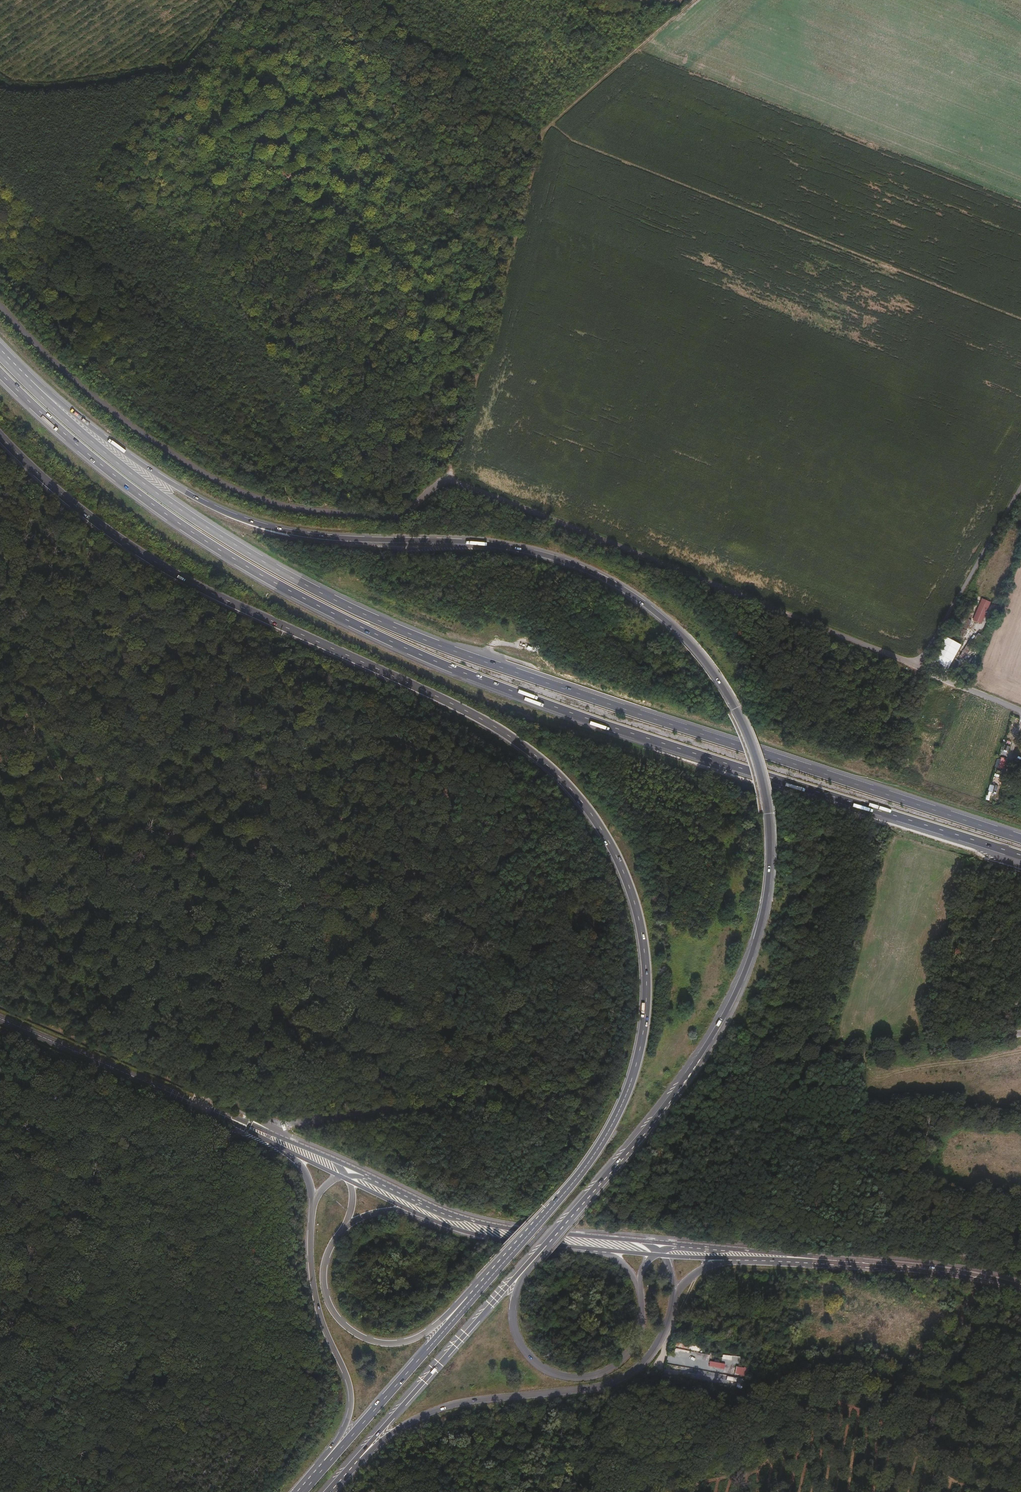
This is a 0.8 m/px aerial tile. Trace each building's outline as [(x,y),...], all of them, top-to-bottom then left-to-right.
[(282,154),(277,150),(273,154),(278,158),(282,154)] [(300,172),(292,164),(287,169),(296,176),(300,172)] [(981,598),(973,620),(983,624),(991,602),(981,598)] [(949,667),(960,644),(943,637),(934,656),(937,658),(935,664),(940,666),(941,664),(949,667)] [(686,952),(691,934),(683,932),(678,949),(686,952)] [(738,1375),(748,1376),(749,1367),(743,1366),(743,1368),(738,1367),(738,1375)] [(708,1367),(707,1375),(715,1376),(716,1368),(708,1367)]
